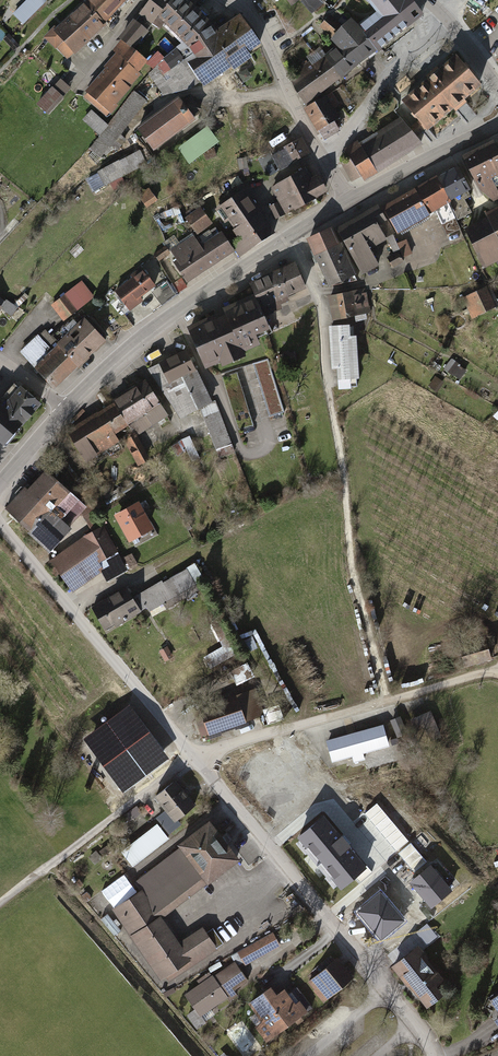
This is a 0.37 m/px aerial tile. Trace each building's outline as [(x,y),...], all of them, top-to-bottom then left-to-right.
[(49,0),(29,0),(14,15),(25,26),(49,1),(49,0)] [(105,22),(127,0),(85,0),(84,1),(105,22)] [(142,10),(155,21),(173,0),(151,0),(142,10)] [(210,20),(189,0),(173,0),(155,21),(160,25),(166,19),(189,42),(210,20)] [(316,11),(326,0),(304,0),(316,11)] [(394,35),(427,11),(419,0),(366,0),(376,13),(394,35)] [(480,9),(487,0),(472,0),(471,1),(480,9)] [(105,22),(84,1),(48,37),(66,55),(73,48),(76,51),(105,22)] [(394,35),(376,13),(358,27),(376,49),(394,35)] [(210,20),(189,42),(183,45),(196,61),(214,46),(230,64),(261,40),(240,14),(219,32),(210,20)] [(345,45),(359,63),(376,49),(358,27),(352,19),(340,28),(330,15),(320,23),(341,49),(345,45)] [(117,51),(140,70),(150,58),(127,39),(117,51)] [(204,85),(230,64),(214,46),(196,61),(183,45),(150,72),(166,92),(204,85)] [(359,63),(345,45),(341,49),(326,60),(340,78),(359,63)] [(140,70),(117,51),(104,66),(107,68),(131,88),(143,73),(140,70)] [(457,54),(404,97),(429,127),(482,84),(457,54)] [(326,60),(296,84),(310,102),(340,78),(326,60)] [(90,90),(113,109),(131,88),(107,68),(90,90)] [(67,98),(54,87),(40,104),(53,115),(67,98)] [(113,109),(90,90),(86,94),(112,115),(115,111),(113,109)] [(110,123),(94,110),(84,123),(101,136),(91,149),(105,160),(151,103),(136,91),(110,123)] [(329,94),(307,108),(323,134),(345,120),(329,94)] [(178,98),(138,128),(154,149),(194,119),(191,116),(200,109),(190,96),(181,102),(178,98)] [(422,143),(407,117),(349,150),(353,156),(365,177),(422,143)] [(302,138),(271,151),(282,176),(300,168),(296,159),(309,154),(302,138)] [(465,156),(482,190),(494,198),(497,196),(497,149),(494,141),(465,156)] [(218,146),(205,150),(208,160),(221,156),(218,146)] [(143,151),(100,171),(107,187),(150,167),(143,151)] [(355,183),(365,177),(353,156),(343,162),(355,183)] [(442,177),(454,200),(469,192),(456,169),(442,177)] [(309,170),(275,187),(282,202),(272,207),(279,220),(335,193),(325,173),(313,179),(309,170)] [(418,186),(433,213),(454,200),(442,177),(440,174),(418,186)] [(433,213),(418,186),(383,205),(398,232),(433,213)] [(152,187),(143,194),(153,205),(161,198),(152,187)] [(240,226),(262,210),(247,189),(219,209),(228,221),(233,217),(240,226)] [(205,206),(189,217),(200,234),(217,223),(205,206)] [(377,207),(338,228),(364,274),(381,264),(371,247),(393,234),(377,207)] [(470,228),(488,266),(497,262),(497,208),(491,212),(493,217),(470,228)] [(262,210),(240,226),(246,235),(236,242),(245,254),(277,232),(262,210)] [(334,226),(311,238),(334,283),(359,276),(334,226)] [(197,234),(176,250),(181,258),(176,261),(191,282),(237,248),(225,232),(206,246),(197,234)] [(395,236),(389,238),(394,253),(390,254),(393,266),(405,262),(403,256),(413,253),(408,239),(397,242),(395,236)] [(306,288),(292,263),(250,284),(255,294),(266,315),(282,307),(279,302),(306,288)] [(145,266),(117,288),(133,309),(145,300),(143,297),(159,285),(145,266)] [(82,281),(53,304),(65,320),(94,298),(82,281)] [(162,302),(177,293),(169,281),(154,290),(162,302)] [(466,298),(475,319),(497,308),(497,295),(494,285),(466,298)] [(369,287),(332,295),(337,320),(374,313),(369,287)] [(266,315),(255,294),(189,329),(209,367),(226,358),(229,364),(247,354),(245,350),(262,341),(259,335),(273,328),(266,315)] [(47,329),(24,350),(58,388),(110,341),(87,316),(81,322),(75,315),(53,336),(47,329)] [(356,323),(332,325),(335,370),(342,369),(344,390),(358,389),(357,379),(366,379),(362,334),(357,335),(356,323)] [(186,348),(149,368),(180,416),(213,399),(186,348)] [(460,379),(468,370),(453,357),(445,367),(460,379)] [(267,358),(253,363),(270,416),(284,412),(267,358)] [(235,371),(221,376),(240,432),(253,427),(235,371)] [(114,403),(128,425),(134,435),(136,434),(136,435),(168,415),(146,380),(113,401),(114,403)] [(11,446),(44,404),(16,381),(4,397),(9,401),(4,407),(0,404),(0,437),(11,446)] [(128,425),(114,403),(67,432),(86,462),(119,442),(114,434),(128,425)] [(217,404),(200,410),(216,450),(232,444),(217,404)] [(124,441),(138,466),(150,459),(136,434),(124,441)] [(203,455),(192,434),(183,438),(194,460),(203,455)] [(31,490),(27,486),(8,506),(55,550),(76,528),(58,511),(75,493),(50,470),(31,490)] [(114,514),(130,543),(155,529),(139,501),(114,514)] [(95,532),(56,556),(75,587),(104,569),(109,578),(130,565),(94,508),(84,514),(95,532)] [(164,581),(139,596),(151,614),(172,600),(177,609),(203,592),(189,570),(166,585),(164,581)] [(128,588),(93,608),(107,632),(142,613),(128,588)] [(486,627),(457,636),(468,670),(496,661),(486,627)] [(221,647),(204,657),(211,669),(236,654),(221,628),(213,633),(221,647)] [(160,651),(165,661),(173,657),(168,647),(160,651)] [(260,691),(196,711),(204,736),(267,715),(260,691)] [(434,710),(413,719),(424,747),(446,739),(434,710)] [(389,739),(405,736),(402,717),(386,720),(389,739)] [(383,725),(326,740),(332,762),(352,757),(353,762),(365,759),(363,754),(389,747),(383,725)] [(177,777),(155,794),(168,811),(160,817),(170,831),(201,808),(177,777)] [(184,848),(206,879),(210,884),(244,860),(216,820),(182,845),(184,848)] [(169,837),(158,822),(121,850),(132,865),(169,837)] [(206,879),(184,848),(136,883),(142,891),(114,909),(164,982),(220,948),(206,927),(182,942),(162,913),(206,879)] [(96,895),(109,912),(135,893),(122,876),(96,895)] [(275,933),(241,952),(248,965),(283,946),(275,933)] [(420,945),(394,966),(428,1009),(445,995),(439,986),(447,980),(420,945)] [(353,979),(337,958),(306,981),(322,1002),(353,979)] [(235,962),(187,994),(203,1017),(230,998),(227,994),(248,980),(235,962)] [(276,986),(251,1004),(265,1022),(258,1027),(269,1041),(311,1010),(303,1000),(299,1003),(289,989),(282,995),(276,986)]
